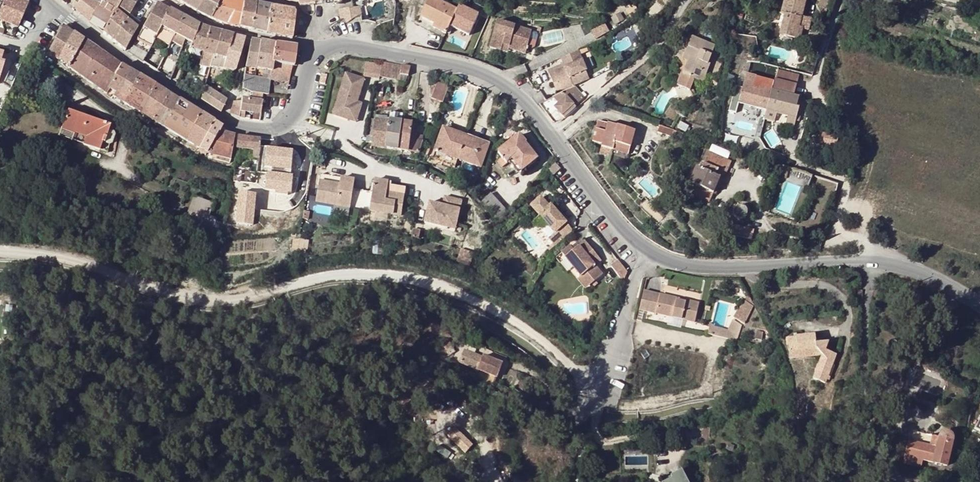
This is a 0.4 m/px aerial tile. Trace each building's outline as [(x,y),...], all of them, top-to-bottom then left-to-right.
[(18,0),(4,0),(0,10),(0,19),(18,27),(28,4),(18,0)] [(74,8),(89,21),(97,6),(99,7),(103,0),(80,0),(74,8)] [(122,0),(103,0),(99,7),(97,6),(89,21),(88,21),(102,33),(115,11),(116,9),(118,7),(122,0)] [(118,7),(128,14),(137,0),(122,0),(118,7)] [(196,12),(203,0),(175,0),(196,12)] [(196,12),(210,19),(216,8),(220,0),(203,0),(196,12)] [(239,27),(243,3),(232,0),(220,0),(216,8),(232,14),(227,25),(239,27)] [(420,18),(434,24),(433,28),(445,34),(456,11),(433,0),(429,0),(420,18)] [(799,40),(802,28),(799,28),(805,0),(803,0),(785,0),(782,14),(785,15),(780,35),(799,40)] [(239,27),(251,30),(255,4),(243,3),(239,27)] [(142,28),(136,38),(151,47),(155,39),(156,35),(157,35),(161,27),(169,11),(156,4),(142,28)] [(251,30),(267,34),(270,7),(255,4),(251,30)] [(267,34),(278,36),(282,9),(270,7),(267,34)] [(232,14),(216,8),(210,19),(227,25),(232,14)] [(356,18),(360,18),(359,8),(353,9),(339,11),(341,20),(356,18)] [(287,10),(282,9),(278,36),(292,38),(293,21),(298,22),(298,18),(294,15),(294,14),(293,11),(287,10)] [(125,20),(115,11),(102,33),(113,41),(125,20)] [(161,27),(174,34),(182,18),(169,11),(161,27)] [(174,34),(185,40),(188,41),(191,43),(198,27),(192,23),(182,18),(174,34)] [(418,21),(433,28),(434,24),(420,18),(418,21)] [(137,29),(125,20),(113,41),(121,48),(125,51),(137,29)] [(393,28),(400,32),(403,26),(393,22),(393,28)] [(531,33),(496,23),(490,49),(501,52),(503,45),(509,47),(508,50),(525,54),(525,53),(527,48),(531,33)] [(329,28),(334,34),(340,30),(336,24),(329,28)] [(606,24),(592,30),(596,38),(609,32),(606,24)] [(48,53),(58,60),(73,34),(62,26),(48,53)] [(174,34),(161,27),(157,35),(156,35),(155,39),(169,46),(171,42),(174,34)] [(191,43),(186,55),(200,60),(203,51),(208,30),(199,27),(198,27),(191,43)] [(212,31),(208,30),(203,51),(200,60),(199,66),(209,68),(210,67),(214,55),(220,33),(216,33),(212,31)] [(210,67),(223,69),(231,36),(220,33),(214,55),(210,67)] [(83,41),(73,34),(58,60),(69,67),(83,41)] [(174,34),(171,42),(182,47),(185,40),(174,34)] [(231,36),(223,69),(234,70),(236,69),(244,39),(231,36)] [(692,38),(684,56),(689,58),(687,62),(682,75),(681,75),(676,87),(689,92),(694,80),(703,83),(710,65),(708,65),(714,47),(692,38)] [(245,67),(242,89),(251,92),(263,94),(268,95),(270,81),(272,63),(271,63),(274,45),(250,40),(245,67)] [(91,78),(103,86),(101,89),(107,93),(109,88),(120,66),(83,41),(69,67),(89,81),(91,78)] [(272,63),(283,65),(286,46),(274,45),(271,63),(272,63)] [(509,47),(503,45),(501,52),(508,54),(508,50),(509,47)] [(286,46),(283,65),(292,66),(293,66),(295,47),(286,46)] [(562,62),(579,54),(578,51),(560,59),(562,62)] [(565,68),(555,73),(560,83),(555,85),(559,95),(574,87),(570,77),(586,70),(579,54),(562,62),(565,68)] [(272,63),(270,81),(288,83),(292,66),(283,65),(272,63)] [(380,78),(392,80),(395,65),(382,63),(380,73),(380,78)] [(392,80),(400,81),(403,67),(395,65),(392,80)] [(129,71),(120,66),(109,88),(115,92),(118,93),(129,71)] [(207,75),(209,68),(199,66),(198,69),(196,75),(204,77),(206,78),(207,75)] [(221,77),(221,76),(222,72),(223,69),(210,67),(209,68),(207,75),(221,77)] [(405,82),(409,75),(410,68),(403,67),(400,81),(405,82)] [(115,92),(113,97),(124,103),(138,77),(129,71),(118,93),(115,92)] [(739,105),(767,113),(778,115),(789,118),(789,117),(798,119),(800,110),(798,109),(801,98),(795,96),(800,77),(778,72),(776,77),(775,84),(757,80),(758,78),(748,75),(741,97),(734,95),(729,113),(736,115),(739,105)] [(328,74),(321,73),(319,82),(326,84),(328,74)] [(364,78),(346,73),(343,81),(362,87),(364,78)] [(550,76),(555,85),(560,83),(555,73),(550,76)] [(155,87),(138,77),(124,103),(140,114),(155,87)] [(89,81),(101,89),(103,86),(91,78),(89,81)] [(362,87),(343,81),(333,116),(356,123),(362,103),(357,102),(362,87)] [(378,83),(374,106),(380,107),(384,84),(378,83)] [(448,90),(436,86),(431,100),(443,104),(448,90)] [(168,95),(155,87),(140,114),(153,121),(168,95)] [(201,100),(220,112),(226,100),(204,87),(204,89),(201,100)] [(178,101),(168,95),(153,121),(164,128),(178,101)] [(571,99),(568,95),(554,109),(562,117),(569,110),(571,112),(575,108),(569,101),(571,99)] [(244,118),(245,112),(260,114),(262,101),(241,98),(241,101),(239,117),(241,118),(244,118)] [(200,114),(178,101),(164,128),(185,141),(200,114)] [(241,101),(233,102),(230,114),(238,117),(239,117),(241,101)] [(262,101),(260,114),(263,114),(282,117),(284,104),(262,101)] [(71,108),(70,112),(85,117),(86,113),(71,108)] [(110,126),(85,117),(70,112),(69,111),(68,111),(66,114),(61,129),(74,133),(86,137),(83,145),(99,150),(102,142),(104,143),(108,131),(110,126)] [(402,124),(413,125),(414,114),(406,113),(406,116),(404,116),(402,124)] [(776,123),(778,115),(767,113),(765,120),(776,123)] [(212,122),(200,114),(185,141),(197,148),(212,122)] [(404,116),(391,114),(390,119),(390,122),(402,124),(404,116)] [(798,119),(789,117),(789,118),(787,125),(795,127),(798,119)] [(390,122),(375,120),(369,120),(365,145),(398,150),(402,124),(390,122)] [(212,122),(197,148),(206,152),(217,132),(219,132),(221,127),(212,122)] [(308,131),(315,132),(317,125),(309,123),(308,131)] [(601,149),(612,152),(615,144),(631,148),(635,132),(608,124),(607,125),(598,123),(593,144),(602,146),(601,149)] [(418,126),(413,125),(402,124),(398,150),(419,153),(421,146),(415,145),(417,136),(418,126)] [(658,132),(672,137),(675,131),(660,126),(658,132)] [(432,129),(425,128),(423,137),(422,138),(430,140),(432,129)] [(465,140),(454,136),(455,133),(443,129),(435,151),(458,160),(465,140)] [(113,133),(108,131),(104,143),(109,145),(113,133)] [(217,132),(206,152),(230,159),(234,136),(219,132),(217,132)] [(817,145),(821,146),(836,149),(838,140),(838,137),(820,134),(817,145)] [(260,139),(237,136),(236,148),(253,150),(258,150),(260,139)] [(521,173),(537,160),(525,146),(527,145),(519,136),(498,153),(502,159),(497,163),(502,168),(511,161),(521,173)] [(290,148),(291,139),(283,139),(282,148),(290,148)] [(489,146),(478,142),(477,143),(465,140),(458,160),(481,168),(489,146)] [(537,160),(541,157),(529,143),(527,145),(525,146),(537,160)] [(629,156),(631,148),(615,144),(612,152),(629,156)] [(835,155),(836,149),(821,146),(820,152),(835,155)] [(611,158),(612,152),(601,149),(600,156),(611,158)] [(455,168),(458,160),(435,151),(432,159),(455,168)] [(709,154),(704,166),(722,173),(727,175),(732,163),(709,154)] [(709,204),(713,194),(716,188),(722,173),(704,166),(703,168),(700,167),(699,170),(697,169),(690,185),(686,194),(709,204)] [(722,173),(716,188),(719,190),(721,190),(727,175),(722,173)] [(292,193),(293,174),(265,174),(265,192),(292,193)] [(317,183),(338,186),(339,179),(318,175),(317,183)] [(338,186),(317,183),(314,202),(348,208),(354,179),(340,176),(339,179),(338,186)] [(400,218),(403,200),(385,197),(387,189),(387,185),(373,183),(368,212),(400,218)] [(385,197),(403,200),(405,192),(387,189),(385,197)] [(256,224),(256,193),(237,193),(237,224),(256,224)] [(498,222),(507,213),(490,194),(481,203),(498,222)] [(213,230),(216,221),(216,219),(208,216),(203,214),(206,205),(211,207),(212,204),(193,197),(184,220),(213,230)] [(539,215),(555,233),(567,223),(551,205),(549,207),(541,197),(531,206),(539,215)] [(442,211),(450,214),(453,205),(445,202),(442,211)] [(203,214),(208,216),(211,207),(206,205),(203,214)] [(442,211),(429,206),(423,222),(452,233),(461,208),(453,205),(450,214),(442,211)] [(738,205),(737,206),(735,206),(734,208),(733,209),(732,211),(733,213),(733,214),(734,216),(735,217),(736,218),(738,219),(739,220),(741,219),(743,219),(745,218),(746,217),(747,215),(747,213),(747,212),(747,210),(746,208),(745,207),(743,206),(742,205),(740,205),(738,205)] [(451,237),(452,233),(423,222),(421,226),(451,237)] [(574,231),(567,223),(555,233),(548,239),(555,247),(574,231)] [(754,231),(731,225),(728,235),(752,241),(754,231)] [(570,245),(561,253),(581,277),(584,275),(591,285),(603,275),(595,266),(602,261),(585,241),(578,246),(579,246),(574,250),(571,247),(570,245)] [(495,265),(490,258),(483,262),(487,269),(495,265)] [(624,273),(614,261),(608,267),(620,281),(624,273)] [(581,277),(581,276),(577,279),(586,289),(591,285),(584,275),(581,277)] [(694,322),(698,305),(685,302),(684,305),(676,303),(676,299),(652,294),(642,292),(641,294),(638,310),(643,311),(648,312),(694,322)] [(747,296),(745,300),(733,317),(743,324),(752,306),(747,296)] [(5,317),(4,327),(11,327),(12,318),(5,317)] [(742,327),(730,325),(728,330),(709,326),(708,335),(735,341),(742,327)] [(787,340),(788,353),(817,348),(821,356),(822,356),(813,380),(825,385),(826,381),(829,382),(831,377),(828,376),(836,356),(824,352),(826,346),(825,344),(815,345),(814,337),(787,340)] [(456,352),(450,342),(443,346),(449,356),(456,352)] [(383,346),(363,346),(361,356),(380,356),(383,346)] [(789,360),(821,356),(817,348),(788,353),(789,360)] [(464,351),(459,363),(477,371),(476,375),(496,383),(504,364),(484,356),(483,359),(464,351)] [(504,397),(494,392),(490,400),(500,405),(504,397)] [(851,423),(855,427),(857,424),(862,420),(859,417),(858,416),(851,423)] [(459,425),(455,429),(473,446),(477,442),(459,425)] [(465,454),(473,446),(455,429),(447,437),(465,454)] [(930,447),(909,442),(904,464),(921,468),(922,462),(947,467),(953,441),(953,440),(952,438),(951,436),(950,435),(949,434),(947,434),(945,433),(943,434),(942,434),(940,435),(939,437),(938,439),(936,448),(930,447)] [(911,433),(909,442),(930,447),(936,448),(938,439),(911,433)] [(684,477),(682,472),(671,477),(673,480),(674,481),(675,481),(684,477)]
